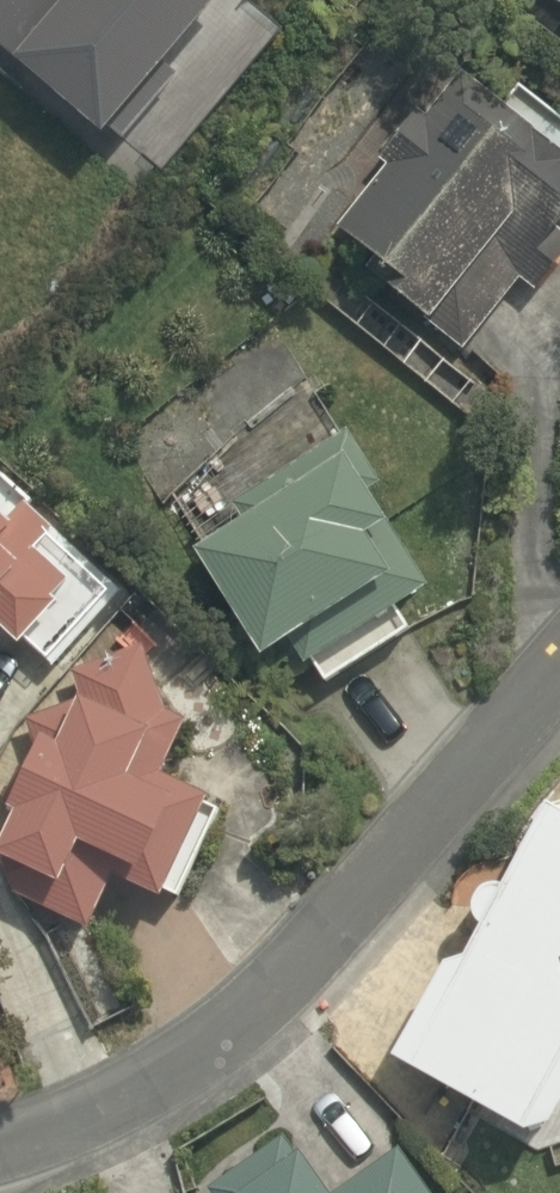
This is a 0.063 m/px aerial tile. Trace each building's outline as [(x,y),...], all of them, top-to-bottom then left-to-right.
[(40,72),(123,140),(239,0),(0,0),(0,39),(40,72)] [(465,348),(518,278),(536,292),(559,260),(559,231),(559,230),(559,151),(461,75),(429,118),(418,110),(384,154),(391,159),(340,228),(378,257),(366,273),(465,348)] [(348,430),(235,500),(248,522),(196,554),(260,658),(290,639),(304,662),(430,585),(370,487),(379,482),(348,430)] [(37,666),(113,593),(18,505),(23,501),(0,476),(0,630),(37,666)] [(90,926),(115,875),(160,897),(210,795),(161,771),(186,719),(166,710),(145,646),(71,668),(82,697),(27,718),(41,760),(19,763),(2,797),(20,805),(0,845),(0,852),(5,854),(0,865),(0,882),(90,926)] [(558,1151),(559,1150),(559,864),(494,980),(483,974),(425,1075),(558,1151)] [(402,1148),(339,1192),(308,1148),(296,1156),(281,1135),(210,1186),(215,1192),(434,1192),(402,1148)]
